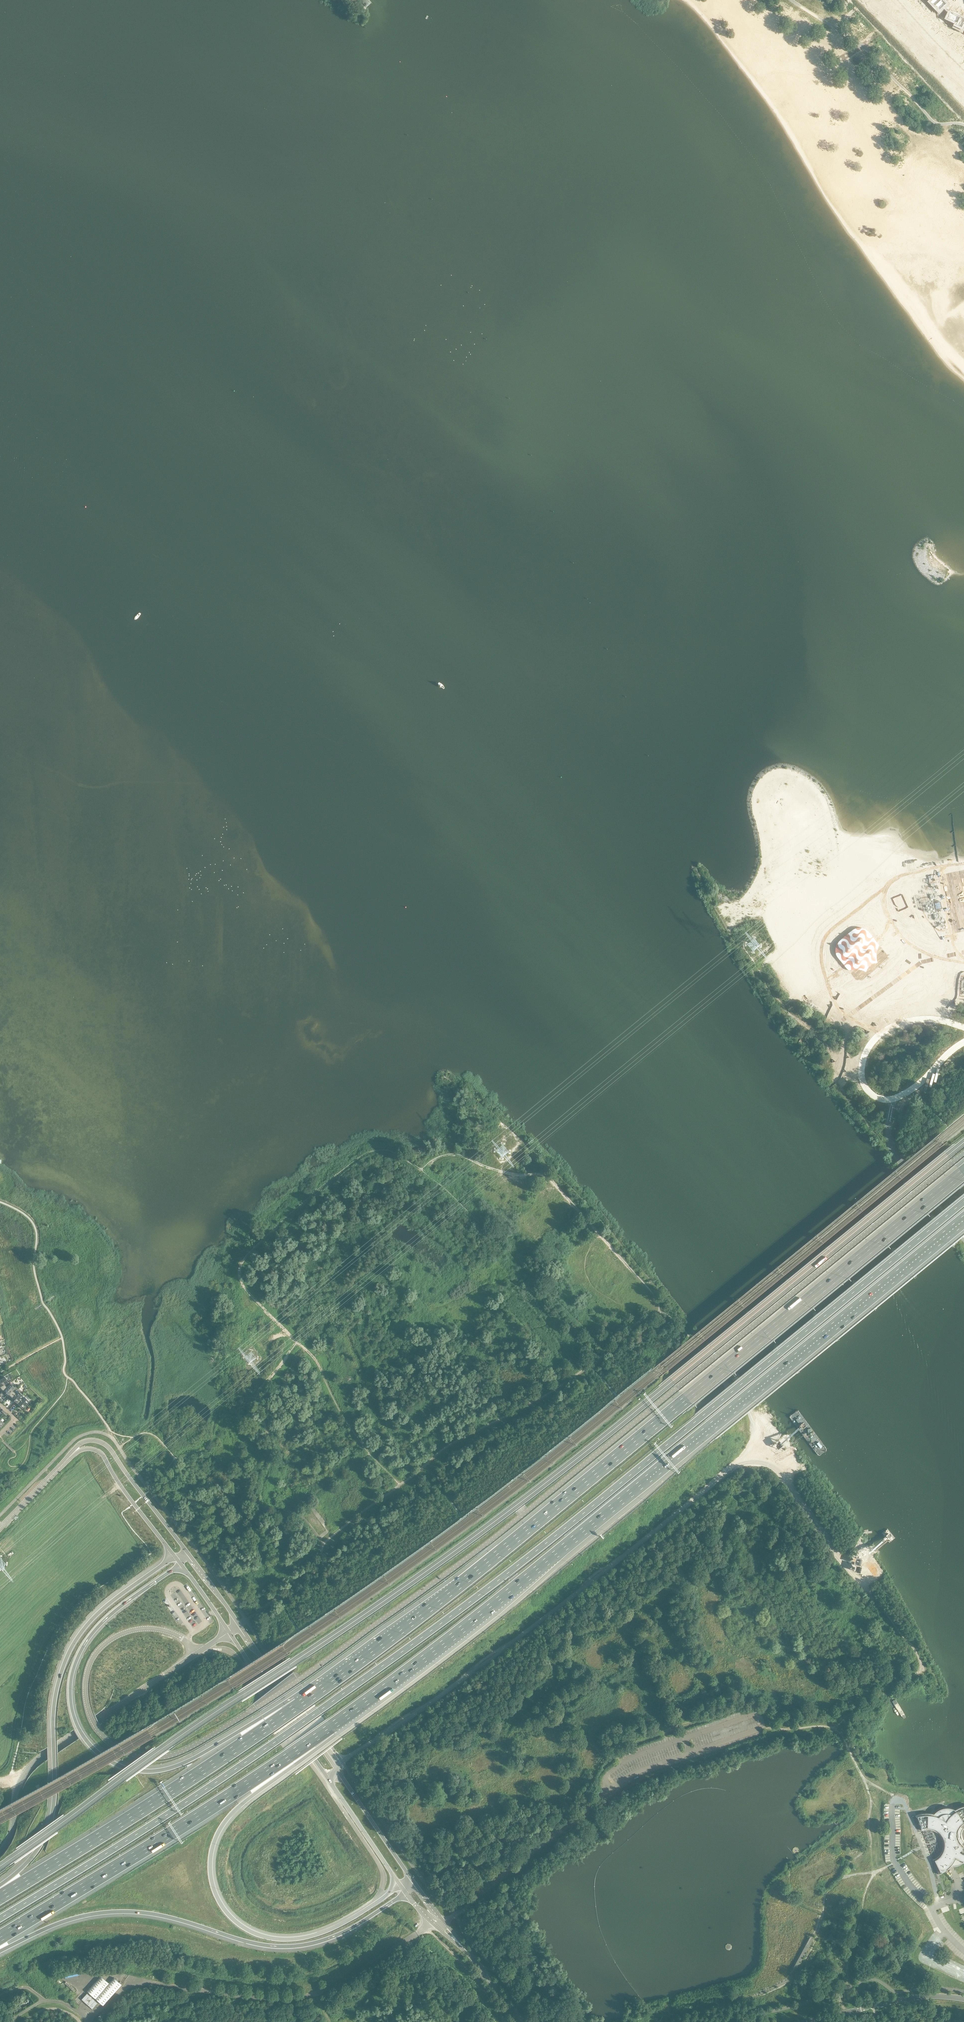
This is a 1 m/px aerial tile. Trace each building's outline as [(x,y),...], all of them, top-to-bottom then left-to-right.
[(943,0),(935,8),(940,12),(946,7),(947,8),(949,6),(948,4),(947,5),(943,0)] [(951,13),(948,19),(958,24),(961,18),(956,16),(957,14),(954,13),(953,14),(951,13)] [(956,28),(962,30),(963,26),(963,20),(961,18),(958,24),(956,28)] [(864,1210),(857,1202),(854,1205),(861,1213),(864,1210)] [(864,1217),(888,1247),(892,1244),(867,1214),(864,1217)] [(825,1242),(818,1234),(815,1236),(821,1245),(825,1242)] [(825,1249),(849,1279),(853,1276),(828,1246),(825,1249)] [(785,1274),(778,1266),(775,1268),(782,1277),(785,1274)] [(785,1281),(810,1311),(813,1308),(789,1278),(785,1281)] [(746,1306),(739,1298),(736,1301),(743,1309),(746,1306)] [(35,1319),(36,1319),(41,1314),(37,1311),(35,1309),(30,1313),(31,1313),(35,1309),(40,1314),(35,1319)] [(746,1313),(771,1343),(774,1340),(749,1310),(746,1313)] [(10,1384),(9,1381),(7,1382),(5,1377),(0,1380),(0,1391),(2,1393),(4,1391),(10,1384)] [(4,1394),(8,1398),(17,1389),(15,1386),(14,1387),(10,1384),(4,1391),(5,1393),(4,1394)] [(13,1401),(15,1402),(22,1395),(19,1392),(20,1391),(17,1389),(8,1398),(12,1402),(13,1401)] [(23,1394),(22,1395),(15,1402),(14,1403),(18,1407),(20,1406),(22,1408),(29,1400),(23,1394)] [(453,1604),(463,1595),(461,1593),(451,1602),(453,1604)] [(149,1662),(138,1669),(144,1679),(157,1671),(156,1668),(154,1669),(149,1662)] [(126,1690),(120,1693),(122,1700),(129,1697),(126,1690)] [(890,1699),(902,1721),(907,1718),(895,1697),(890,1699)] [(346,1730),(337,1737),(340,1742),(350,1735),(346,1730)] [(922,1830),(925,1829),(927,1829),(929,1829),(931,1829),(933,1830),(935,1831),(937,1832),(939,1834),(941,1836),(942,1838),(943,1841),(944,1844),(944,1846),(943,1848),(942,1851),(941,1853),(940,1855),(938,1857),(936,1858),(933,1859),(933,1860),(939,1874),(940,1874),(942,1873),(945,1871),(947,1870),(949,1868),(951,1867),(952,1865),(954,1866),(956,1866),(958,1865),(960,1865),(962,1864),(963,1862),(963,1806),(962,1807),(960,1807),(959,1808),(958,1809),(956,1810),(954,1808),(952,1808),(950,1808),(947,1807),(946,1808),(943,1808),(942,1809),(939,1810),(937,1811),(934,1814),(933,1813),(931,1813),(928,1813),(926,1813),(923,1814),(921,1814),(918,1815),(916,1816),(922,1830)] [(810,1942),(806,1940),(792,1971),(796,1973),(810,1942)] [(96,1999),(110,1984),(101,1976),(88,1991),(96,1999)] [(110,1984),(96,1999),(104,2006),(123,1985),(115,1978),(110,1984)] [(88,1994),(82,2000),(93,2010),(98,2003),(88,1994)]
